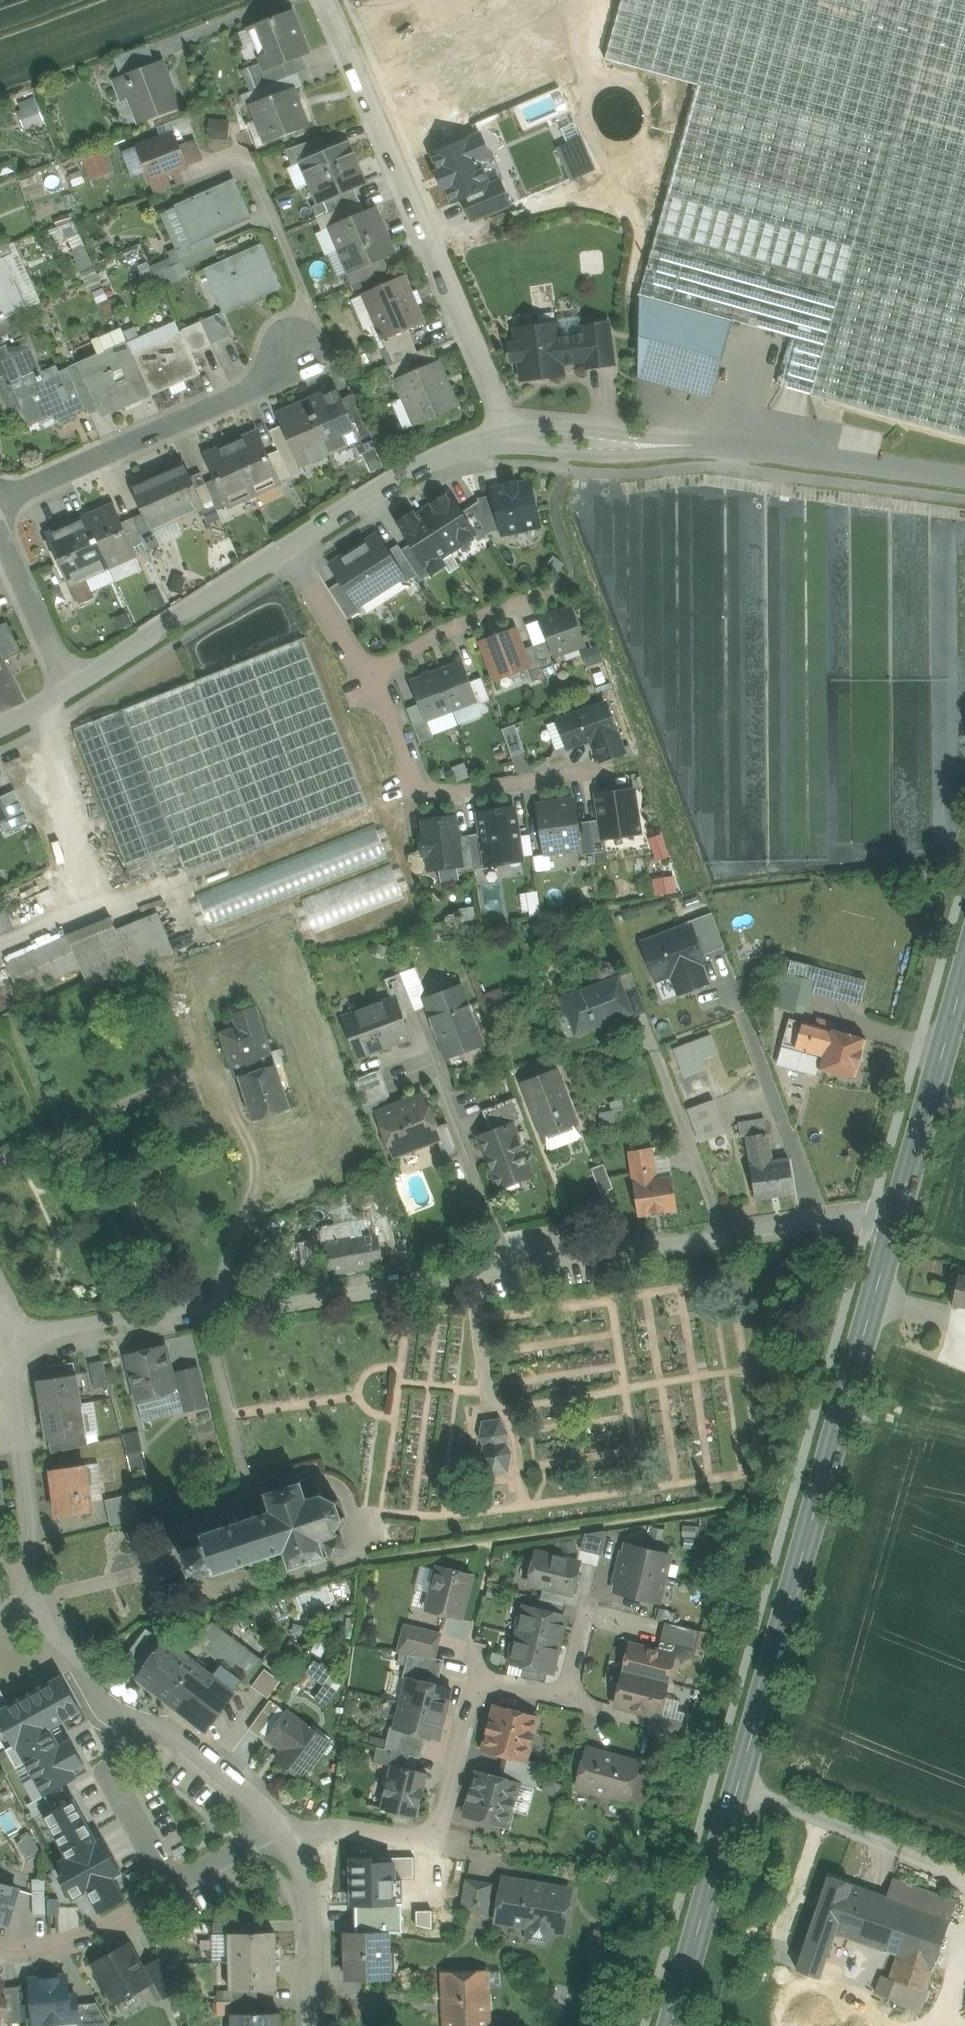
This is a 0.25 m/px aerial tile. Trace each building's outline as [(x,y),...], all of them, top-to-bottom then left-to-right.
[(607,58),(699,83),(640,294),(735,321),(799,338),(825,345),(811,396),(847,406),(964,438),(964,0),(623,0),(607,58)] [(293,12),(250,29),(262,62),(265,69),(285,62),(302,55),(308,53),(293,12)] [(147,46),(116,58),(123,77),(154,65),(147,46)] [(285,62),(291,76),(298,73),(308,70),(302,55),(285,62)] [(123,77),(113,81),(121,99),(129,96),(137,117),(178,102),(163,62),(154,65),(123,77)] [(285,62),(265,69),(262,62),(248,67),(257,89),(291,76),(285,62)] [(257,89),(248,67),(241,70),(249,92),(257,89)] [(257,89),(261,100),(293,88),(294,89),(303,86),(298,73),(291,76),(257,89)] [(261,100),(251,104),(266,143),(308,127),(294,89),(293,88),(261,100)] [(257,89),(249,92),(247,93),(251,104),(261,100),(257,89)] [(27,108),(17,112),(24,129),(32,133),(47,127),(36,99),(25,103),(27,108)] [(479,133),(446,147),(451,158),(455,156),(459,167),(489,154),(479,133)] [(173,134),(140,146),(149,170),(152,180),(174,172),(186,167),(178,148),(173,134)] [(322,138),(286,150),(293,166),(302,162),(301,161),(327,150),(322,138)] [(327,150),(301,161),(302,162),(304,168),(310,182),(356,163),(347,141),(327,150)] [(194,142),(178,148),(186,167),(202,161),(194,142)] [(135,175),(149,170),(140,146),(126,151),(135,175)] [(104,155),(82,163),(89,183),(112,174),(104,155)] [(356,163),(310,182),(319,204),(347,192),(355,189),(365,184),(356,163)] [(304,168),(293,172),(299,187),(310,182),(304,168)] [(174,172),(152,180),(157,193),(179,186),(174,172)] [(80,173),(69,177),(73,189),(84,184),(80,173)] [(233,182),(178,206),(193,240),(194,241),(210,234),(249,217),(233,182)] [(355,189),(347,192),(351,203),(353,203),(360,200),(355,189)] [(347,192),(319,204),(324,215),(351,203),(347,192)] [(360,200),(353,203),(358,215),(365,212),(360,200)] [(333,225),(358,215),(353,203),(351,203),(324,215),(318,217),(322,226),(332,222),(333,225)] [(314,206),(318,217),(324,215),(319,204),(314,206)] [(162,213),(177,247),(193,240),(178,206),(162,213)] [(358,215),(333,225),(330,227),(340,250),(385,230),(375,207),(365,212),(358,215)] [(55,220),(57,226),(72,221),(70,215),(55,220)] [(72,223),(47,231),(53,246),(77,238),(72,223)] [(340,250),(330,227),(321,231),(330,253),(340,250)] [(385,230),(340,250),(349,273),(353,271),(377,261),(385,257),(394,253),(385,230)] [(210,234),(194,241),(193,240),(177,247),(182,260),(215,245),(210,234)] [(7,257),(15,276),(29,307),(40,303),(13,243),(1,247),(0,247),(0,260),(7,257)] [(175,263),(182,260),(177,247),(170,250),(172,255),(175,263)] [(261,247),(207,270),(225,311),(278,287),(261,247)] [(160,269),(175,263),(172,255),(150,265),(154,272),(160,269)] [(15,314),(29,307),(15,276),(7,257),(0,260),(0,320),(15,314)] [(385,257),(377,261),(382,273),(390,270),(385,257)] [(175,263),(160,269),(167,286),(189,276),(182,260),(175,263)] [(377,261),(353,271),(354,275),(345,279),(348,287),(382,273),(377,261)] [(404,276),(363,294),(383,339),(407,328),(424,321),(404,276)] [(735,321),(640,294),(636,379),(713,399),(735,321)] [(221,312),(202,321),(211,343),(231,334),(221,312)] [(0,320),(0,349),(25,337),(15,314),(0,320)] [(582,327),(581,319),(576,318),(560,320),(557,324),(559,337),(583,334),(582,327)] [(211,343),(202,321),(191,326),(200,348),(211,343)] [(175,322),(128,343),(134,355),(170,339),(171,341),(181,336),(179,331),(180,331),(175,322)] [(608,323),(582,327),(583,334),(586,360),(587,366),(613,363),(608,323)] [(557,324),(515,329),(517,343),(510,344),(513,360),(519,359),(522,379),(563,374),(562,363),(586,360),(583,334),(559,337),(557,324)] [(97,356),(128,343),(120,326),(90,340),(97,356)] [(191,326),(180,331),(189,352),(200,348),(191,326)] [(407,328),(383,339),(387,348),(393,363),(418,353),(418,352),(407,328)] [(181,336),(171,341),(170,339),(134,355),(151,394),(198,373),(189,352),(180,331),(179,331),(181,336)] [(41,374),(25,337),(0,349),(0,360),(7,376),(0,379),(0,395),(10,417),(22,412),(25,419),(52,408),(58,422),(62,424),(75,418),(77,414),(88,409),(69,368),(59,373),(56,367),(41,374)] [(785,388),(811,396),(825,345),(799,338),(785,388)] [(97,356),(80,364),(100,408),(103,415),(151,394),(134,355),(128,343),(97,356)] [(431,346),(418,352),(418,353),(393,363),(389,365),(395,380),(437,362),(431,346)] [(389,365),(393,363),(387,348),(382,350),(389,365)] [(437,362),(395,380),(414,425),(458,406),(439,361),(437,362)] [(100,408),(80,364),(69,368),(88,409),(89,413),(100,408)] [(345,405),(337,387),(307,401),(329,452),(330,452),(355,441),(360,438),(359,436),(358,437),(345,407),(346,407),(345,405)] [(402,397),(390,403),(402,430),(414,425),(402,397)] [(307,401),(277,414),(285,432),(285,434),(286,434),(299,463),(298,463),(299,465),(301,464),(329,452),(307,401)] [(257,431),(232,443),(254,494),(279,483),(267,455),(257,431)] [(299,463),(286,434),(285,434),(285,432),(273,437),(279,450),(291,478),(305,472),(301,464),(299,465),(298,463),(299,463)] [(377,447),(371,433),(360,438),(355,441),(361,454),(377,447)] [(254,494),(232,443),(206,454),(216,478),(217,478),(229,505),(254,494)] [(291,478),(279,450),(267,455),(279,483),(291,478)] [(374,455),(363,460),(370,474),(381,469),(374,455)] [(184,464),(133,487),(144,512),(152,529),(177,518),(201,507),(203,506),(190,477),(184,464)] [(201,472),(190,477),(203,506),(201,507),(203,512),(205,511),(216,506),(206,483),(201,472)] [(218,511),(229,505),(217,478),(216,478),(206,483),(216,506),(218,511)] [(530,482),(516,485),(516,481),(506,483),(507,487),(493,490),(494,494),(501,529),(502,533),(539,525),(530,482)] [(449,494),(424,510),(451,552),(475,536),(476,536),(461,513),(449,494)] [(494,494),(478,498),(479,501),(486,533),(501,529),(494,494)] [(479,501),(461,513),(476,536),(475,536),(478,542),(487,537),(486,533),(479,501)] [(113,504),(87,516),(109,567),(134,556),(136,555),(121,522),(113,504)] [(229,505),(218,511),(221,518),(223,523),(235,518),(229,505)] [(221,518),(218,511),(216,506),(205,511),(210,523),(221,518)] [(451,552),(424,510),(415,516),(413,513),(398,522),(412,544),(428,569),(442,561),(440,559),(451,552)] [(152,529),(144,512),(133,517),(148,550),(148,551),(160,545),(153,528),(152,529)] [(87,516),(48,533),(71,584),(89,576),(110,567),(109,567),(87,516)] [(148,550),(133,517),(121,522),(136,555),(134,556),(134,557),(148,550)] [(177,518),(153,528),(160,545),(162,548),(185,537),(177,518)] [(387,551),(377,535),(354,550),(380,590),(402,576),(403,576),(387,551)] [(406,582),(418,575),(402,550),(398,544),(387,551),(403,576),(402,576),(406,582)] [(412,544),(402,550),(418,575),(421,580),(431,574),(428,569),(412,544)] [(380,590),(354,550),(331,564),(342,580),(357,605),(358,604),(380,590)] [(554,554),(544,567),(554,575),(564,562),(554,554)] [(109,567),(110,567),(117,584),(141,573),(134,557),(134,556),(109,567)] [(117,584),(110,567),(89,576),(97,593),(117,584)] [(183,577),(176,575),(172,590),(182,593),(184,587),(191,589),(196,574),(184,571),(183,577)] [(358,604),(357,605),(342,580),(329,588),(348,619),(362,610),(358,604)] [(159,589),(148,594),(155,609),(165,605),(159,589)] [(541,619),(542,620),(548,639),(554,655),(585,644),(571,608),(541,619)] [(128,614),(119,617),(122,628),(132,624),(128,614)] [(362,619),(356,623),(360,630),(366,626),(362,619)] [(545,641),(548,639),(542,620),(527,625),(534,645),(545,641)] [(7,622),(0,625),(0,653),(4,661),(22,651),(7,622)] [(514,629),(482,641),(496,679),(529,667),(522,649),(514,629)] [(123,709),(184,866),(189,878),(368,809),(303,639),(123,709)] [(557,673),(545,641),(534,645),(545,677),(557,673)] [(534,645),(522,649),(534,681),(546,677),(545,677),(534,645)] [(597,645),(584,650),(589,665),(602,660),(597,645)] [(24,701),(4,661),(0,653),(0,713),(24,701)] [(463,661),(437,671),(452,710),(477,701),(477,700),(470,682),(463,661)] [(412,680),(420,700),(426,719),(452,710),(437,671),(412,680)] [(482,677),(470,682),(477,700),(477,701),(478,704),(490,700),(482,677)] [(432,734),(426,719),(420,700),(406,705),(418,738),(432,734)] [(606,703),(558,720),(568,747),(593,738),(615,730),(606,703)] [(184,866),(123,709),(74,729),(135,886),(184,866)] [(516,726),(503,731),(511,756),(524,752),(516,726)] [(615,730),(593,738),(601,760),(624,752),(615,730)] [(600,777),(601,789),(633,787),(632,775),(600,777)] [(31,822),(15,790),(1,797),(10,816),(0,821),(6,834),(31,822)] [(633,790),(597,795),(601,819),(604,837),(605,837),(639,832),(633,790)] [(0,821),(10,816),(1,797),(0,795),(0,821)] [(574,799),(538,804),(545,854),(580,848),(581,848),(577,823),(574,799)] [(514,808),(479,813),(482,833),(486,864),(488,864),(522,859),(514,808)] [(455,817),(423,821),(426,837),(422,838),(424,854),(428,853),(430,869),(456,865),(462,864),(458,836),(455,817)] [(601,819),(589,821),(594,853),(607,851),(605,837),(604,837),(603,837),(601,819)] [(589,821),(577,823),(581,848),(580,848),(581,855),(594,853),(589,821)] [(375,826),(195,896),(208,929),(388,859),(375,826)] [(530,829),(519,831),(522,856),(534,854),(530,829)] [(482,833),(470,835),(475,870),(488,868),(488,864),(486,864),(482,833)] [(665,833),(650,836),(656,859),(670,856),(665,833)] [(470,835),(458,836),(462,864),(456,865),(458,873),(475,870),(470,835)] [(391,867),(307,899),(319,930),(403,897),(391,867)] [(674,873),(652,877),(655,894),(678,890),(674,873)] [(611,896),(613,896),(615,896),(616,895),(617,894),(618,892),(618,890),(617,888),(615,887),(613,886),(611,886),(609,887),(608,889),(607,891),(608,893),(609,895),(611,896)] [(537,891),(522,893),(524,911),(539,909),(537,891)] [(14,928),(5,909),(0,912),(0,935),(14,928)] [(117,931),(116,931),(131,968),(174,950),(158,913),(117,931)] [(712,913),(688,922),(689,925),(702,955),(724,946),(712,913)] [(111,917),(67,935),(81,967),(89,985),(131,968),(116,931),(117,931),(111,917)] [(532,923),(525,927),(529,936),(537,932),(532,923)] [(689,925),(643,943),(657,980),(672,974),(679,992),(707,982),(699,963),(704,961),(702,955),(689,925)] [(67,935),(5,963),(20,995),(81,967),(67,935)] [(387,946),(377,942),(374,951),(384,955),(387,946)] [(413,948),(410,955),(417,957),(420,950),(413,948)] [(788,973),(816,980),(819,967),(791,959),(788,973)] [(414,1007),(400,973),(385,979),(393,998),(396,997),(401,1012),(414,1007)] [(788,973),(783,992),(774,990),(772,1004),(802,1012),(806,995),(811,996),(816,980),(788,973)] [(618,976),(562,997),(576,1034),(631,1013),(632,1013),(624,992),(618,976)] [(461,985),(425,999),(436,1029),(472,1016),(461,985)] [(502,985),(486,991),(492,1007),(508,1001),(502,985)] [(637,987),(624,992),(632,1013),(631,1013),(633,1017),(647,1012),(637,987)] [(393,998),(369,1007),(384,1047),(392,1044),(391,1042),(410,1035),(401,1012),(396,997),(393,998)] [(238,1067),(254,1119),(290,1108),(285,1094),(294,1092),(280,1049),(271,1051),(256,1005),(232,1013),(237,1027),(220,1032),(232,1069),(238,1067)] [(369,1007),(343,1017),(357,1055),(376,1048),(377,1050),(384,1047),(369,1007)] [(482,1043),(472,1016),(436,1029),(447,1056),(482,1043)] [(802,1022),(791,1019),(779,1063),(817,1073),(819,1067),(822,1055),(812,1053),(813,1048),(796,1043),(802,1022)] [(835,1025),(819,1020),(817,1026),(802,1022),(796,1043),(813,1048),(812,1053),(822,1055),(829,1029),(833,1030),(835,1025)] [(833,1030),(829,1029),(822,1055),(819,1067),(855,1078),(866,1040),(833,1030)] [(683,1067),(696,1102),(710,1097),(696,1062),(683,1067)] [(556,1069),(522,1082),(543,1136),(577,1123),(556,1069)] [(380,1070),(354,1080),(359,1093),(385,1083),(380,1070)] [(385,1083),(359,1093),(364,1106),(390,1096),(385,1083)] [(421,1097),(379,1113),(395,1153),(437,1137),(434,1128),(421,1097)] [(516,1097),(482,1110),(491,1131),(512,1123),(513,1124),(525,1119),(516,1097)] [(714,1099),(687,1109),(700,1142),(726,1133),(714,1099)] [(621,1100),(610,1104),(612,1111),(623,1107),(621,1100)] [(612,1111),(600,1113),(603,1124),(614,1122),(612,1111)] [(765,1120),(738,1124),(741,1137),(746,1136),(767,1132),(765,1120)] [(460,1154),(447,1122),(434,1128),(437,1137),(446,1160),(460,1154)] [(491,1131),(479,1136),(499,1188),(533,1175),(513,1124),(512,1123),(491,1131)] [(577,1124),(543,1136),(547,1147),(552,1149),(579,1139),(581,1135),(577,1124)] [(767,1132),(746,1136),(750,1155),(770,1151),(767,1132)] [(652,1147),(629,1151),(633,1182),(657,1178),(653,1156),(652,1147)] [(772,1162),(770,1151),(750,1155),(751,1165),(750,1165),(755,1198),(795,1192),(790,1159),(772,1162)] [(653,1156),(657,1178),(672,1176),(669,1153),(653,1156)] [(605,1167),(593,1171),(602,1196),(614,1191),(605,1167)] [(657,1178),(633,1182),(638,1216),(677,1210),(672,1176),(657,1178)] [(354,1224),(357,1237),(375,1234),(372,1220),(354,1224)] [(323,1230),(325,1243),(357,1237),(354,1224),(323,1230)] [(357,1237),(325,1243),(330,1273),(383,1264),(377,1233),(375,1234),(357,1237)] [(312,1242),(300,1243),(305,1280),(316,1278),(312,1242)] [(964,1308),(964,1273),(960,1272),(952,1306),(964,1308)] [(165,1346),(127,1356),(139,1404),(165,1397),(163,1392),(176,1389),(165,1346)] [(104,1360),(90,1363),(95,1389),(109,1386),(104,1360)] [(198,1368),(177,1373),(186,1411),(208,1405),(198,1368)] [(76,1374),(39,1380),(43,1409),(80,1403),(76,1374)] [(80,1403),(43,1409),(48,1439),(49,1439),(85,1433),(80,1403)] [(478,1435),(485,1444),(483,1456),(491,1474),(508,1472),(510,1452),(505,1441),(508,1429),(499,1419),(483,1422),(478,1435)] [(142,1429),(123,1432),(131,1468),(149,1465),(142,1429)] [(85,1433),(49,1439),(51,1453),(87,1445),(85,1433)] [(98,1463),(85,1464),(90,1500),(103,1498),(98,1463)] [(85,1464),(52,1469),(58,1517),(91,1512),(90,1500),(85,1464)] [(303,1480),(300,1479),(299,1482),(284,1487),(283,1483),(280,1484),(281,1488),(268,1492),(264,1490),(263,1493),(267,1495),(270,1506),(269,1506),(270,1510),(257,1515),(256,1510),(252,1512),(253,1516),(241,1520),(239,1516),(235,1517),(237,1521),(224,1525),(223,1521),(219,1523),(220,1527),(203,1532),(199,1531),(197,1534),(201,1536),(202,1539),(201,1539),(202,1542),(186,1548),(182,1546),(180,1550),(184,1552),(189,1568),(187,1572),(191,1574),(193,1570),(203,1567),(205,1570),(208,1572),(211,1570),(211,1569),(212,1570),(210,1574),(214,1576),(216,1572),(233,1567),(234,1571),(239,1569),(237,1565),(250,1561),(251,1565),(255,1564),(254,1560),(266,1556),(268,1560),(272,1558),(271,1554),(283,1550),(285,1554),(286,1554),(289,1565),(288,1568),(291,1569),(292,1566),(306,1561),(307,1565),(309,1565),(309,1566),(343,1555),(346,1548),(343,1538),(337,1535),(334,1531),(340,1520),(345,1520),(345,1516),(340,1516),(337,1504),(340,1501),(337,1498),(334,1501),(323,1495),(323,1490),(319,1490),(318,1495),(308,1498),(306,1494),(305,1494),(301,1483),(303,1480)] [(134,1495),(106,1501),(112,1525),(140,1518),(134,1495)] [(0,1514),(0,1526),(14,1521),(11,1510),(0,1514)] [(701,1517),(683,1519),(683,1526),(701,1525),(701,1517)] [(663,1529),(654,1527),(652,1537),(661,1539),(663,1529)] [(651,1530),(640,1528),(638,1538),(648,1541),(651,1530)] [(606,1531),(586,1534),(582,1549),(601,1554),(606,1531)] [(576,1539),(562,1541),(564,1552),(578,1550),(576,1539)] [(620,1559),(619,1566),(665,1578),(670,1555),(627,1545),(623,1560),(620,1559)] [(579,1561),(538,1551),(530,1584),(543,1587),(567,1593),(571,1594),(579,1561)] [(665,1578),(619,1566),(617,1574),(619,1575),(615,1591),(659,1602),(665,1578)] [(472,1575),(437,1567),(427,1609),(461,1618),(472,1575)] [(496,1589),(488,1587),(486,1595),(493,1597),(496,1589)] [(567,1593),(543,1587),(541,1598),(564,1604),(567,1593)] [(541,1598),(540,1598),(537,1610),(562,1616),(564,1604),(541,1598)] [(537,1610),(524,1607),(523,1611),(517,1615),(515,1623),(519,1630),(518,1634),(558,1644),(565,1617),(562,1616),(537,1610)] [(668,1609),(660,1607),(657,1615),(665,1618),(668,1609)] [(195,1643),(208,1626),(195,1616),(182,1633),(195,1643)] [(262,1660),(212,1621),(208,1626),(195,1643),(204,1649),(204,1650),(246,1682),(262,1660)] [(700,1630),(665,1621),(657,1651),(674,1655),(676,1645),(695,1649),(700,1630)] [(440,1634),(405,1625),(398,1651),(408,1652),(408,1654),(434,1658),(440,1634)] [(172,1643),(165,1638),(163,1641),(147,1629),(127,1655),(144,1667),(136,1678),(204,1732),(235,1690),(195,1661),(204,1650),(204,1649),(195,1643),(182,1633),(180,1631),(172,1643)] [(518,1634),(517,1638),(510,1642),(508,1651),(512,1657),(511,1661),(525,1665),(548,1670),(552,1671),(558,1644),(518,1634)] [(289,1639),(281,1650),(297,1661),(305,1650),(289,1639)] [(657,1651),(630,1644),(624,1670),(667,1681),(674,1655),(657,1651)] [(386,1649),(383,1665),(404,1669),(408,1654),(408,1652),(398,1651),(386,1649)] [(434,1658),(408,1654),(404,1669),(402,1677),(408,1679),(408,1677),(438,1685),(444,1659),(434,1658)] [(548,1670),(525,1665),(522,1676),(545,1682),(548,1670)] [(264,1669),(252,1686),(268,1698),(280,1681),(264,1669)] [(667,1681),(624,1670),(615,1705),(651,1714),(659,1716),(659,1714),(664,1696),(667,1681)] [(61,1676),(0,1710),(0,1721),(14,1745),(6,1749),(16,1766),(24,1762),(44,1796),(77,1777),(72,1769),(82,1763),(69,1739),(59,1745),(49,1728),(81,1710),(61,1676)] [(438,1685),(408,1677),(408,1679),(402,1703),(443,1713),(449,1687),(438,1685)] [(686,1720),(682,1738),(690,1740),(696,1715),(673,1710),(676,1699),(664,1696),(659,1714),(686,1720)] [(402,1703),(396,1728),(425,1735),(437,1738),(443,1713),(402,1703)] [(538,1717),(495,1706),(491,1722),(490,1722),(487,1732),(488,1732),(483,1748),(505,1755),(525,1760),(526,1759),(538,1717)] [(328,1742),(286,1712),(267,1737),(284,1749),(276,1759),(302,1778),(328,1742)] [(686,1720),(659,1714),(659,1716),(651,1714),(647,1730),(682,1738),(686,1720)] [(425,1735),(396,1728),(396,1727),(391,1726),(385,1749),(410,1755),(420,1758),(425,1735)] [(244,1745),(253,1751),(265,1735),(257,1729),(244,1745)] [(410,1755),(385,1749),(377,1747),(373,1761),(391,1765),(391,1764),(407,1768),(410,1755)] [(600,1752),(587,1748),(576,1786),(590,1790),(600,1752)] [(639,1763),(600,1752),(590,1790),(628,1800),(639,1763)] [(525,1760),(505,1755),(502,1766),(537,1776),(540,1763),(526,1759),(525,1760)] [(407,1768),(391,1764),(391,1765),(380,1808),(416,1817),(427,1773),(407,1768)] [(561,1768),(551,1765),(549,1773),(559,1776),(561,1768)] [(537,1776),(502,1766),(499,1778),(519,1783),(519,1785),(533,1788),(537,1776)] [(655,1776),(638,1771),(631,1798),(648,1802),(655,1776)] [(499,1778),(477,1772),(472,1788),(471,1788),(468,1798),(469,1798),(465,1814),(507,1826),(519,1785),(519,1783),(499,1778)] [(562,1782),(547,1778),(543,1793),(558,1796),(562,1782)] [(73,1798),(44,1814),(67,1857),(59,1861),(65,1871),(58,1875),(71,1899),(86,1890),(99,1912),(123,1898),(111,1877),(121,1872),(102,1837),(96,1840),(73,1798)] [(17,1841),(25,1858),(40,1850),(32,1833),(17,1841)] [(396,1865),(356,1859),(351,1893),(390,1900),(396,1865)] [(856,1872),(825,1861),(789,1967),(821,1977),(836,1932),(852,1884),(856,1872)] [(957,1901),(893,1878),(886,1897),(950,1919),(957,1901)] [(570,1890),(503,1879),(496,1920),(509,1922),(512,1926),(523,1928),(527,1925),(529,1940),(546,1943),(555,1930),(564,1931),(566,1920),(568,1918),(570,1909),(568,1906),(570,1890)] [(31,1880),(33,1918),(44,1917),(43,1880),(31,1880)] [(491,1884),(467,1880),(462,1909),(486,1913),(491,1884)] [(0,1884),(0,1930),(7,1932),(18,1889),(0,1884)] [(886,1897),(852,1884),(836,1932),(899,1955),(933,1967),(950,1919),(886,1897)] [(395,1899),(392,1920),(403,1921),(406,1901),(395,1899)] [(387,1919),(359,1913),(359,1932),(387,1931),(387,1919)] [(237,1921),(213,1922),(213,1934),(229,1934),(229,1933),(237,1933),(237,1921)] [(173,1923),(162,1923),(162,1936),(173,1935),(173,1923)] [(611,1934),(597,1929),(590,1952),(603,1957),(611,1934)] [(359,1932),(346,1932),(348,1979),(389,1978),(388,1931),(387,1931),(359,1932)] [(237,1933),(229,1933),(229,1934),(213,1934),(214,1961),(223,1961),(224,1962),(234,1961),(276,1961),(275,1932),(237,1933)] [(128,1944),(93,1964),(101,1976),(99,1982),(103,1989),(108,1990),(115,2002),(150,1982),(128,1944)] [(899,1955),(890,1978),(903,1983),(925,1991),(933,1967),(899,1955)] [(177,1990),(159,1958),(146,1966),(163,1998),(177,1990)] [(276,1961),(234,1961),(235,1979),(236,1979),(236,1988),(230,1988),(230,1989),(231,1989),(255,1989),(276,1988),(276,1961)] [(443,1973),(445,2025),(489,2025),(487,1985),(487,1971),(443,1973)] [(497,1971),(487,1971),(487,1985),(498,1984),(497,1971)] [(898,1999),(903,1983),(890,1978),(882,1975),(877,1991),(898,1999)] [(66,1976),(30,1980),(34,2023),(47,2022),(47,2024),(62,2023),(62,2021),(77,2019),(78,2019),(77,2004),(76,1996),(68,1997),(66,1976)] [(898,1999),(895,2005),(917,2013),(925,1991),(903,1983),(898,1999)] [(7,1987),(2,1986),(0,1994),(0,1996),(7,1998),(1,2021),(10,2023),(22,2022),(18,1986),(7,1987)] [(229,1989),(216,1990),(216,2002),(230,2001),(229,1989)] [(255,1989),(231,1989),(231,2001),(256,2001),(255,1989)] [(877,1991),(874,1998),(895,2005),(898,1999),(877,1991)] [(230,2001),(216,2002),(216,2012),(230,2011),(230,2001)] [(256,2001),(231,2001),(232,2013),(256,2012),(256,2001)] [(77,2004),(78,2019),(77,2019),(78,2025),(110,2025),(97,2002),(77,2004)] [(232,2013),(232,2025),(281,2025),(280,2012),(256,2012),(232,2013)]
